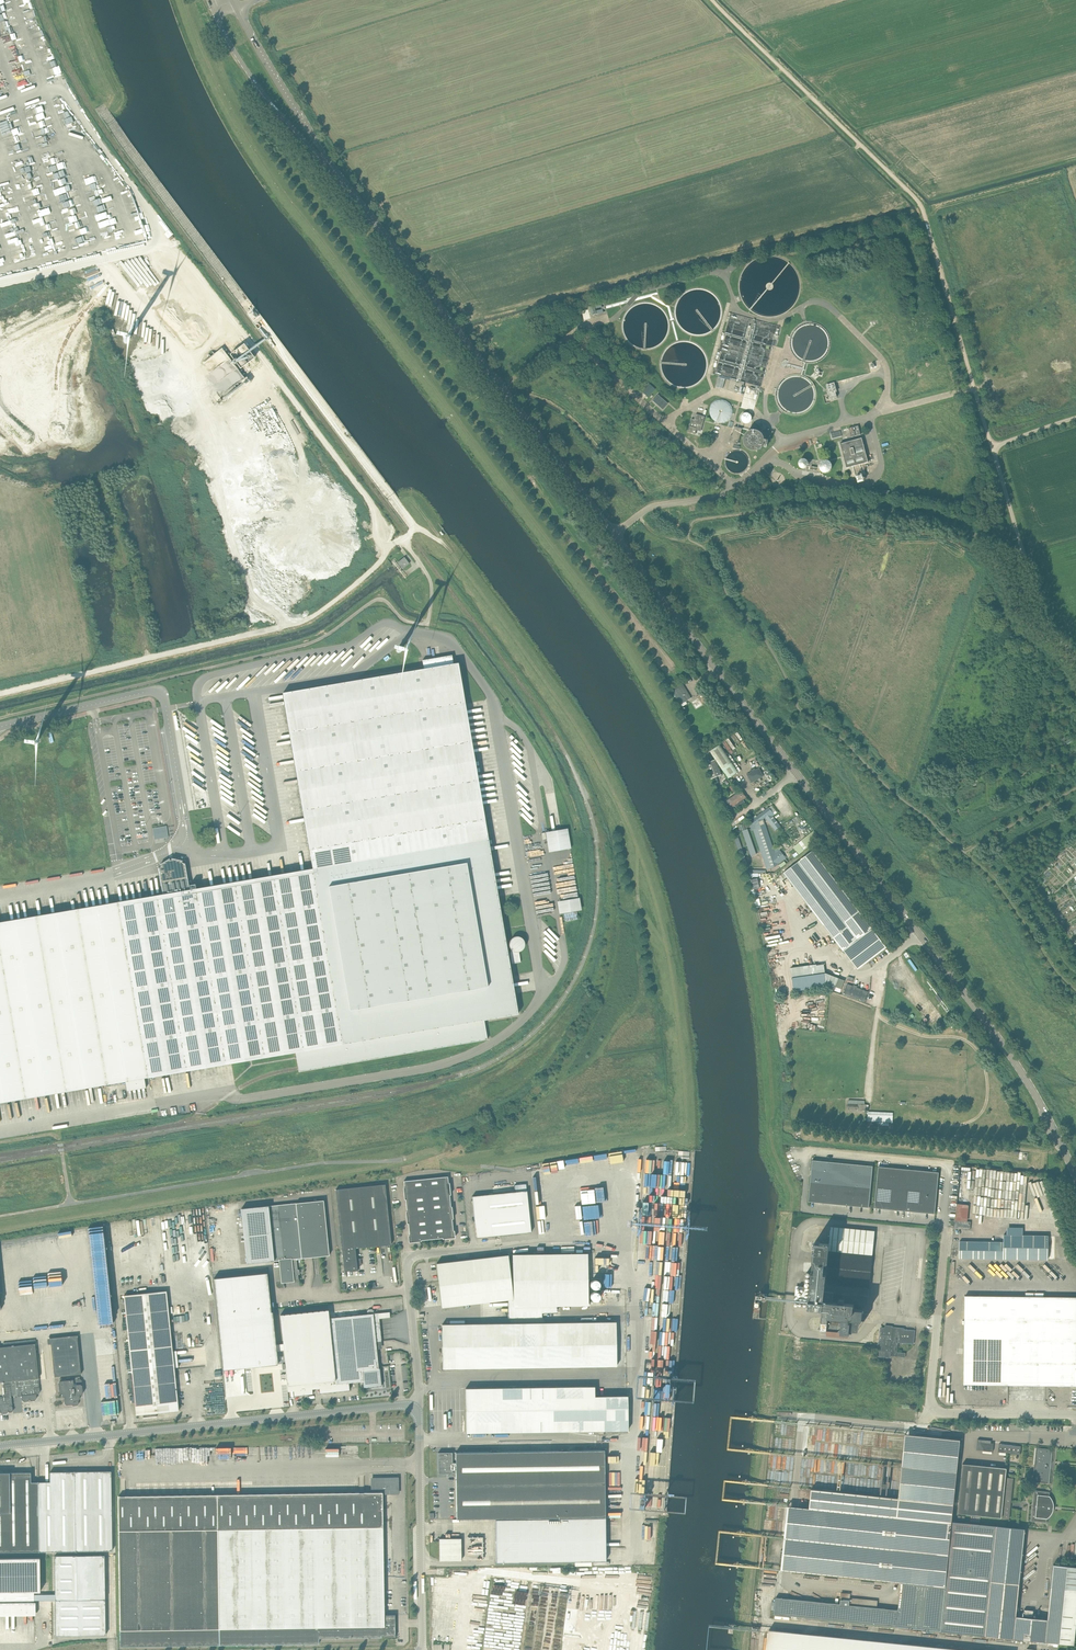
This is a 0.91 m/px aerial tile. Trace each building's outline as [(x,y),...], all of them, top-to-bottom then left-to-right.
[(591,315),(606,311),(604,303),(589,307),(591,315)] [(128,348),(130,346),(131,344),(132,342),(132,340),(131,338),(129,337),(127,336),(125,336),(123,336),(121,338),(120,340),(120,343),(120,345),(122,347),(125,348),(128,348)] [(741,394),(745,382),(730,379),(727,390),(741,394)] [(826,384),(830,399),(837,397),(836,392),(837,392),(834,382),(826,384)] [(649,384),(642,392),(648,397),(655,389),(649,384)] [(668,404),(658,395),(652,401),(662,410),(668,404)] [(711,414),(712,417),(714,420),(717,421),(720,422),(723,422),(726,421),(729,419),(731,417),(732,413),(732,410),(731,406),(729,403),(726,401),(722,401),(719,401),(715,402),(713,404),(711,407),(710,411),(711,414)] [(742,420),(742,421),(743,422),(745,423),(746,423),(748,423),(749,423),(750,422),(751,421),(752,419),(752,417),(751,416),(750,414),(749,413),(747,413),(745,413),(744,414),(743,415),(742,416),(741,418),(742,420)] [(701,430),(703,425),(705,416),(696,414),(694,419),(692,419),(688,432),(695,434),(697,429),(701,430)] [(858,425),(849,428),(851,437),(861,434),(858,425)] [(743,429),(735,427),(732,436),(730,435),(729,443),(738,445),(743,429)] [(744,443),(745,446),(747,448),(750,450),(753,451),(756,451),(759,450),(761,448),(763,446),(764,442),(764,439),(763,436),(761,433),(758,431),(755,430),(752,430),(749,432),(746,434),(744,437),(744,440),(744,443)] [(862,438),(840,444),(846,468),(868,462),(862,438)] [(798,465),(799,466),(800,468),(801,468),(803,469),(804,469),(806,468),(807,467),(808,466),(808,465),(808,463),(808,461),(807,460),(805,459),(804,458),(802,459),(800,459),(799,460),(798,462),(798,463),(798,465)] [(819,468),(820,470),(821,471),(823,472),(825,473),(827,473),(829,472),(830,471),(831,470),(832,468),(832,465),(831,463),(830,462),(828,461),(826,460),(824,460),(822,461),(821,462),(820,464),(819,466),(819,468)] [(409,564),(404,557),(398,562),(403,569),(409,564)] [(400,657),(402,656),(404,654),(404,652),(404,650),(403,648),(402,646),(400,645),(398,645),(395,646),(394,647),(392,650),(392,652),(393,655),(395,657),(398,657),(400,657)] [(283,693),(313,869),(488,839),(458,663),(453,664),(452,655),(422,660),(424,669),(283,693)] [(687,701),(679,687),(672,692),(680,705),(687,701)] [(36,749),(39,748),(40,746),(41,744),(41,742),(40,740),(38,738),(36,737),(34,737),(32,738),(30,739),(29,741),(29,744),(29,747),(31,748),(34,749),(36,749)] [(706,763),(712,779),(722,775),(715,759),(706,763)] [(763,776),(759,768),(748,775),(752,782),(763,776)] [(746,797),(742,790),(726,801),(731,808),(735,805),(738,809),(741,808),(741,809),(745,806),(744,805),(747,803),(744,799),(746,797)] [(774,815),(773,812),(769,808),(753,820),(753,821),(749,822),(752,830),(754,830),(762,852),(761,853),(767,870),(774,867),(786,858),(778,847),(774,850),(764,819),(766,817),(775,830),(780,826),(772,816),(774,815)] [(742,831),(751,856),(756,854),(747,829),(742,831)] [(750,873),(739,837),(734,839),(746,873),(750,873)] [(518,1014),(488,839),(313,869),(343,1044),(296,1052),(298,1068),(299,1071),(487,1039),(484,1020),(518,1014)] [(813,851),(783,873),(810,907),(858,970),(887,947),(813,851)] [(159,868),(163,894),(176,892),(190,890),(185,863),(185,864),(182,862),(183,862),(171,859),(171,860),(170,860),(171,859),(170,859),(160,866),(161,866),(159,868)] [(313,869),(190,890),(176,892),(206,1067),(296,1052),(343,1044),(313,869)] [(176,892),(163,894),(38,916),(68,1091),(125,1081),(127,1091),(146,1088),(144,1078),(206,1067),(176,892)] [(38,916),(0,922),(0,1103),(68,1091),(38,916)] [(524,946),(525,944),(524,942),(524,940),(523,939),(521,938),(520,937),(518,936),(516,936),(514,937),(512,938),(511,939),(510,940),(509,942),(509,944),(509,945),(509,947),(510,948),(511,949),(512,950),(510,953),(512,963),(520,962),(519,952),(521,951),(522,950),(524,948),(524,946)] [(818,974),(792,978),(794,991),(824,987),(834,991),(836,987),(842,989),(845,980),(826,973),(825,973),(825,969),(817,970),(818,974)] [(844,993),(865,1001),(868,992),(857,987),(857,986),(854,985),(853,986),(847,984),(844,993)] [(893,1122),(893,1115),(868,1114),(867,1121),(893,1122)] [(808,1202),(839,1205),(843,1163),(812,1160),(808,1202)] [(869,1207),(873,1166),(843,1163),(839,1205),(869,1207)] [(905,1211),(908,1169),(878,1166),(874,1208),(905,1211)] [(935,1214),(939,1172),(908,1169),(905,1211),(935,1214)] [(410,1241),(454,1237),(448,1176),(404,1181),(410,1241)] [(385,1184),(336,1189),(342,1249),(355,1248),(391,1244),(385,1184)] [(516,1192),(472,1196),(476,1238),(487,1237),(531,1232),(527,1190),(526,1184),(515,1185),(516,1192)] [(296,1259),(329,1255),(324,1200),(241,1209),(247,1264),(280,1260),(282,1282),(299,1280),(296,1259)] [(970,1229),(971,1224),(971,1222),(955,1220),(954,1228),(970,1229)] [(1004,1235),(1004,1242),(1004,1259),(1047,1260),(1048,1235),(1004,1235)] [(1004,1259),(1004,1242),(960,1242),(959,1258),(1004,1259)] [(356,1259),(355,1248),(342,1249),(344,1271),(358,1270),(357,1264),(360,1264),(359,1259),(363,1258),(356,1259)] [(534,1254),(513,1254),(513,1299),(514,1306),(542,1306),(588,1305),(587,1253),(549,1254),(534,1254)] [(508,1255),(470,1259),(437,1263),(442,1307),(508,1299),(513,1299),(508,1255)] [(266,1273),(213,1278),(222,1370),(259,1366),(259,1365),(277,1363),(277,1364),(278,1364),(277,1351),(284,1350),(283,1344),(277,1345),(273,1312),(270,1312),(266,1273)] [(124,1295),(136,1415),(143,1414),(143,1417),(143,1418),(157,1416),(156,1416),(155,1413),(179,1411),(166,1291),(124,1295)] [(965,1296),(965,1318),(1075,1319),(1075,1297),(965,1296)] [(542,1317),(542,1306),(514,1306),(513,1299),(508,1299),(508,1318),(542,1317)] [(380,1368),(379,1368),(376,1341),(381,1341),(378,1313),(373,1314),(373,1310),(368,1311),(368,1314),(329,1318),(328,1310),(280,1315),(283,1344),(284,1350),(288,1391),(293,1391),(294,1396),(303,1395),(304,1395),(313,1394),(312,1389),(319,1388),(320,1393),(350,1390),(349,1382),(363,1381),(364,1388),(382,1386),(380,1368)] [(965,1318),(964,1384),(1075,1386),(1075,1319),(965,1318)] [(616,1322),(442,1324),(443,1356),(442,1356),(442,1369),(449,1369),(449,1368),(617,1366),(616,1322)] [(51,1338),(55,1377),(81,1374),(77,1335),(51,1338)] [(30,1344),(0,1347),(0,1382),(2,1382),(33,1379),(39,1378),(35,1344),(30,1344)] [(83,1393),(82,1380),(80,1379),(80,1376),(60,1378),(60,1381),(59,1383),(60,1392),(62,1394),(63,1396),(64,1396),(65,1403),(67,1405),(72,1404),(74,1406),(77,1405),(79,1403),(78,1400),(79,1400),(80,1398),(80,1395),(82,1395),(83,1393)] [(34,1380),(33,1379),(2,1382),(3,1396),(11,1395),(22,1394),(36,1393),(37,1394),(39,1394),(40,1392),(39,1379),(34,1380)] [(595,1386),(466,1388),(466,1433),(628,1430),(628,1395),(595,1396),(595,1386)] [(37,1398),(37,1394),(36,1393),(22,1394),(22,1399),(24,1401),(28,1401),(30,1399),(31,1401),(35,1400),(37,1398)] [(11,1395),(3,1396),(3,1397),(0,1398),(0,1413),(0,1412),(2,1414),(7,1413),(9,1411),(9,1412),(12,1412),(13,1411),(13,1406),(12,1405),(11,1395)] [(899,1610),(897,1626),(941,1631),(952,1521),(960,1439),(916,1435),(899,1610)] [(993,1451),(994,1443),(991,1443),(991,1441),(978,1439),(977,1450),(993,1451)] [(999,1444),(998,1452),(1020,1454),(1021,1446),(999,1444)] [(1048,1483),(1052,1449),(1036,1448),(1033,1482),(1048,1483)] [(456,1463),(456,1473),(457,1519),(496,1518),(605,1517),(604,1450),(456,1452),(456,1463)] [(456,1452),(439,1452),(439,1473),(456,1473),(456,1463),(456,1452)] [(1001,1517),(1005,1479),(1006,1468),(962,1464),(958,1513),(1001,1517)] [(74,1551),(73,1471),(50,1472),(50,1482),(37,1482),(38,1552),(74,1551)] [(111,1471),(73,1471),(74,1551),(112,1550),(111,1471)] [(37,1482),(31,1482),(31,1472),(12,1472),(12,1507),(0,1507),(0,1552),(38,1552),(37,1482)] [(12,1472),(0,1473),(0,1507),(12,1507),(12,1472)] [(371,1492),(217,1494),(218,1525),(383,1522),(382,1494),(399,1494),(399,1477),(372,1477),(371,1479),(371,1492)] [(1005,1479),(1001,1517),(1001,1518),(1009,1519),(1013,1478),(1007,1477),(1007,1480),(1005,1479)] [(1050,1499),(1049,1497),(1049,1492),(1034,1490),(1031,1521),(1046,1522),(1047,1517),(1049,1516),(1050,1514),(1052,1511),(1052,1509),(1053,1506),(1052,1504),(1052,1501),(1050,1499)] [(218,1525),(217,1494),(118,1496),(119,1526),(218,1525)] [(606,1561),(605,1517),(496,1518),(496,1563),(606,1561)] [(941,1631),(1074,1645),(1075,1625),(1075,1567),(1053,1564),(1048,1619),(1016,1616),(1025,1529),(1016,1528),(952,1521),(941,1631)] [(384,1615),(383,1522),(218,1525),(220,1645),(319,1644),(319,1638),(381,1637),(381,1635),(384,1635),(384,1637),(396,1637),(395,1626),(397,1626),(397,1622),(395,1622),(395,1614),(384,1615)] [(220,1645),(218,1525),(119,1526),(121,1643),(121,1646),(220,1645)] [(461,1560),(461,1538),(439,1538),(440,1561),(461,1560)] [(103,1635),(106,1632),(105,1599),(89,1599),(88,1555),(55,1556),(56,1636),(103,1635)] [(0,1558),(0,1615),(36,1615),(36,1602),(34,1602),(34,1591),(40,1591),(40,1558),(0,1558)] [(840,1604),(839,1620),(897,1626),(899,1610),(886,1609),(877,1608),(878,1600),(850,1597),(850,1593),(841,1592),(840,1604)] [(775,1608),(774,1614),(839,1620),(840,1604),(833,1603),(776,1597),(775,1608)] [(437,1627),(438,1640),(453,1640),(452,1620),(437,1620),(437,1627)] [(767,1649),(968,1649),(769,1630),(767,1649)]
